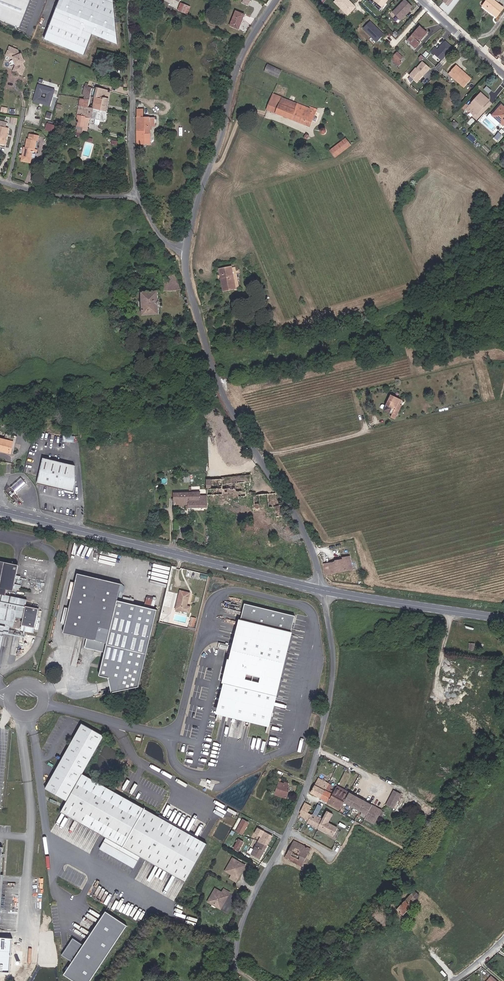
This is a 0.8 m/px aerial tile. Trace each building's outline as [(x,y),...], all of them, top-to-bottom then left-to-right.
[(31,0),(0,0),(0,21),(19,29),(31,0)] [(44,39),(84,55),(92,34),(117,45),(113,0),(60,0),(44,39)] [(354,2),(352,0),(336,0),(349,12),(357,4),(354,2)] [(414,3),(411,0),(403,0),(395,9),(402,16),(410,7),(414,3)] [(503,10),(503,8),(494,0),(488,0),(484,6),(489,10),(491,9),(499,16),(503,10)] [(403,17),(411,8),(410,7),(402,16),(403,17)] [(187,16),(189,10),(183,8),(180,13),(187,16)] [(498,17),(499,16),(491,9),(489,10),(498,17)] [(228,26),(237,30),(244,16),(235,12),(228,26)] [(387,33),(372,19),(365,26),(380,40),(387,33)] [(423,43),(421,41),(428,33),(422,27),(410,40),(414,44),(412,45),(417,49),(423,43)] [(432,53),(435,56),(436,55),(443,61),(455,49),(447,42),(442,48),(443,49),(442,50),(441,50),(440,51),(437,48),(432,53)] [(18,59),(16,56),(18,55),(16,53),(15,54),(11,49),(7,48),(6,56),(8,57),(14,65),(12,70),(20,73),(22,67),(19,62),(21,60),(20,59),(18,59)] [(392,59),(398,64),(404,57),(398,52),(392,59)] [(269,64),(266,71),(280,78),(283,70),(269,64)] [(418,82),(424,76),(424,77),(430,70),(424,64),(417,70),(411,76),(418,82)] [(471,75),(467,71),(465,74),(462,72),(465,69),(460,65),(453,74),(464,83),(471,75)] [(464,83),(468,86),(475,78),(471,75),(464,83)] [(96,109),(105,110),(109,90),(94,86),(94,87),(86,85),(87,81),(83,80),(80,95),(83,95),(82,98),(97,101),(96,109)] [(56,97),(53,96),(56,88),(38,83),(33,101),(54,106),(56,97)] [(271,109),(314,126),(320,109),(315,107),(314,108),(298,102),(299,97),(293,94),(291,100),(277,94),(271,109)] [(485,109),(488,111),(495,103),(486,95),(473,109),(479,115),(485,109)] [(105,110),(96,109),(97,101),(82,98),(78,118),(76,118),(75,124),(81,125),(83,115),(87,116),(93,117),(98,118),(103,119),(105,110)] [(150,140),(150,123),(150,114),(143,115),(143,107),(137,107),(137,140),(150,140)] [(477,118),(479,115),(473,109),(470,112),(477,118)] [(479,115),(482,118),(488,111),(485,109),(479,115)] [(503,109),(495,118),(492,116),(489,119),(499,127),(502,125),(503,127),(503,109)] [(74,128),(84,129),(87,116),(83,115),(81,125),(75,124),(74,128)] [(469,125),(473,128),(477,123),(474,120),(469,125)] [(455,130),(458,127),(453,122),(450,125),(455,130)] [(56,128),(46,124),(43,132),(56,137),(57,133),(54,132),(56,128)] [(500,144),(503,140),(503,132),(503,131),(495,140),(500,144)] [(31,149),(34,150),(35,143),(36,143),(38,136),(30,135),(30,140),(26,140),(27,141),(25,141),(24,149),(22,149),(21,157),(29,159),(31,149)] [(336,157),(353,145),(347,137),(331,150),(336,157)] [(474,146),(478,142),(472,137),(469,141),(474,146)] [(243,288),(240,267),(226,269),(228,286),(226,286),(226,290),(243,288)] [(159,292),(169,291),(169,282),(177,281),(177,275),(162,275),(162,278),(159,278),(159,270),(134,271),(136,291),(141,291),(143,315),(161,314),(159,292)] [(169,291),(181,289),(177,281),(169,282),(169,291)] [(403,400),(393,395),(388,406),(389,406),(396,409),(394,414),(392,417),(396,419),(403,405),(401,404),(403,400)] [(10,446),(11,440),(0,437),(0,443),(10,446)] [(8,451),(10,446),(0,443),(0,449),(8,451)] [(78,465),(45,457),(37,484),(78,493),(78,486),(78,465)] [(276,518),(286,517),(285,507),(280,507),(279,497),(278,495),(267,495),(257,496),(257,492),(247,493),(247,482),(252,482),(252,475),(222,477),(222,480),(207,481),(207,494),(207,495),(222,495),(223,500),(241,498),(241,501),(245,501),(245,496),(250,496),(251,500),(254,500),(255,509),(276,508),(276,518)] [(11,486),(17,493),(27,485),(21,478),(11,486)] [(175,507),(187,506),(187,509),(207,509),(207,495),(207,494),(203,494),(202,491),(174,492),(175,507)] [(76,543),(73,553),(85,556),(88,546),(76,543)] [(357,567),(354,553),(347,555),(347,559),(344,560),(343,558),(340,559),(340,560),(328,563),(330,574),(357,567)] [(0,646),(4,647),(9,627),(13,627),(15,618),(22,619),(20,629),(33,631),(37,608),(25,606),(26,601),(11,598),(4,596),(5,590),(12,591),(16,564),(0,561),(0,648),(0,646)] [(170,575),(172,566),(156,564),(156,567),(155,567),(154,572),(170,575)] [(102,654),(96,676),(106,679),(107,681),(116,679),(119,690),(136,687),(158,613),(118,601),(122,586),(78,573),(61,632),(75,636),(76,632),(84,634),(83,638),(85,639),(82,648),(102,654)] [(191,612),(188,611),(191,599),(182,596),(177,614),(190,618),(191,612)] [(232,652),(217,714),(222,715),(269,726),(295,617),(243,605),(233,648),(232,652)] [(109,693),(119,690),(116,679),(107,681),(109,693)] [(205,846),(83,773),(61,811),(106,838),(99,848),(132,868),(138,857),(183,884),(205,846)] [(313,790),(323,796),(331,782),(321,777),(313,790)] [(268,797),(270,798),(275,784),(276,782),(273,781),(273,779),(271,779),(266,796),(264,796),(263,801),(266,802),(268,797)] [(323,796),(331,801),(336,793),(331,791),(332,788),(334,784),(331,782),(323,796)] [(285,797),(282,796),(284,787),(283,787),(280,786),(275,784),(270,798),(284,802),(285,797)] [(345,805),(346,803),(347,802),(353,792),(348,789),(346,791),(339,787),(337,791),(336,793),(331,801),(344,807),(345,805)] [(397,806),(404,791),(398,788),(391,803),(397,806)] [(385,809),(353,792),(347,802),(370,815),(368,818),(377,823),(385,809)] [(311,819),(314,813),(311,811),(314,805),(308,801),(302,811),(303,812),(302,814),(311,819)] [(316,812),(320,814),(325,805),(321,803),(316,812)] [(331,822),(330,822),(336,813),(330,810),(325,819),(321,826),(327,830),(331,822)] [(321,826),(325,819),(324,819),(314,813),(311,819),(310,821),(321,826)] [(73,836),(78,822),(74,820),(69,835),(73,836)] [(339,830),(340,830),(341,828),(331,822),(327,830),(336,835),(339,830)] [(237,832),(242,834),(247,826),(242,823),(237,832)] [(265,849),(271,839),(256,831),(253,837),(259,841),(257,845),(265,849)] [(304,865),(312,848),(296,840),(287,856),(304,865)] [(231,851),(236,854),(241,846),(233,841),(231,843),(234,846),(231,851)] [(250,858),(258,863),(265,849),(257,845),(250,858)] [(235,863),(231,861),(223,874),(230,878),(228,881),(234,885),(238,877),(238,875),(239,874),(240,874),(243,869),(240,867),(238,867),(235,865),(235,863)] [(414,898),(411,895),(415,889),(408,883),(391,903),(402,912),(414,898)] [(213,891),(205,904),(209,906),(211,906),(214,907),(214,909),(217,911),(220,906),(220,905),(221,904),(222,903),(227,895),(221,892),(219,895),(213,891)] [(57,932),(64,980),(83,980),(94,979),(87,927),(57,932)] [(29,963),(38,963),(39,948),(30,948),(29,963)]
